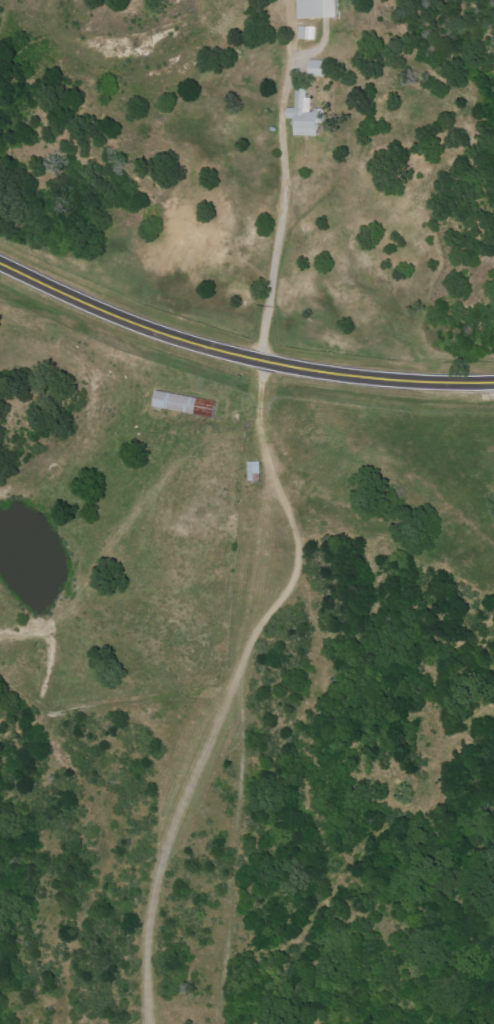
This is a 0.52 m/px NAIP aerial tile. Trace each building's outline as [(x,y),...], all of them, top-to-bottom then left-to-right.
[(297,19),(336,19),(335,0),(296,0),(297,19)] [(300,39),(317,39),(317,27),(300,26),(300,39)] [(311,76),(329,77),(329,60),(312,60),(311,76)] [(318,137),(319,112),(308,111),(309,90),(295,89),(294,110),(287,109),(286,118),(294,119),(293,136),(318,137)] [(211,416),(214,400),(155,392),(152,408),(211,416)]
